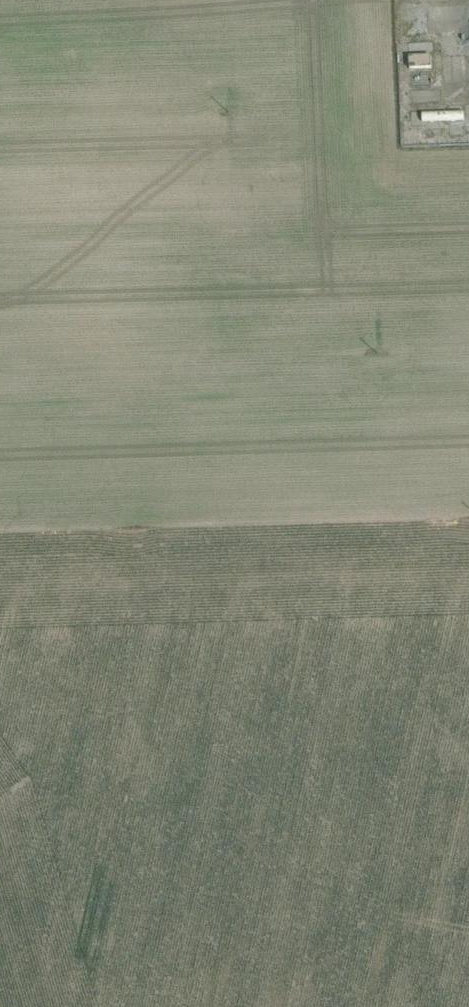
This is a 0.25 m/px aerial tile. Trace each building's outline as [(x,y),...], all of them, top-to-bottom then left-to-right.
[(432,66),(431,55),(409,56),(410,68),(432,66)]
